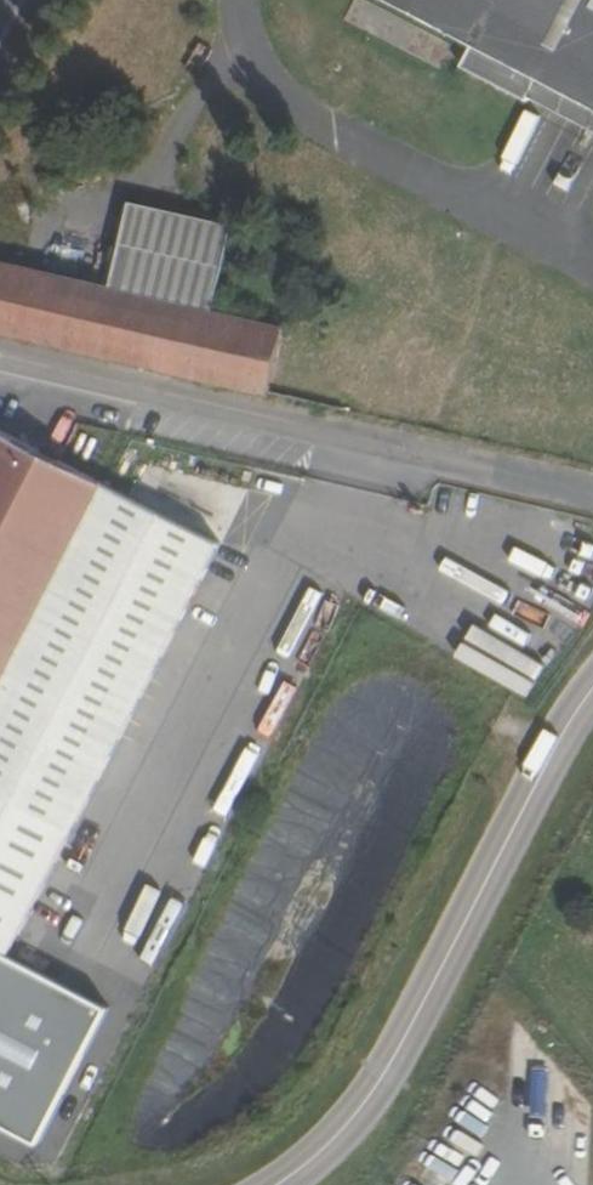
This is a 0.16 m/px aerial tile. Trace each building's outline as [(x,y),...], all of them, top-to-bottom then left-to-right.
[(592,128),(592,0),(388,0),(473,45),(460,69),(528,102),(532,95),(592,128)] [(112,291),(217,315),(235,230),(131,209),(112,291)] [(283,330),(217,315),(112,291),(0,265),(0,331),(268,394),(283,330)] [(4,433),(0,441),(0,949),(9,954),(224,551),(100,484),(4,433)] [(40,1140),(116,1009),(9,954),(0,949),(0,1120),(40,1140)]
